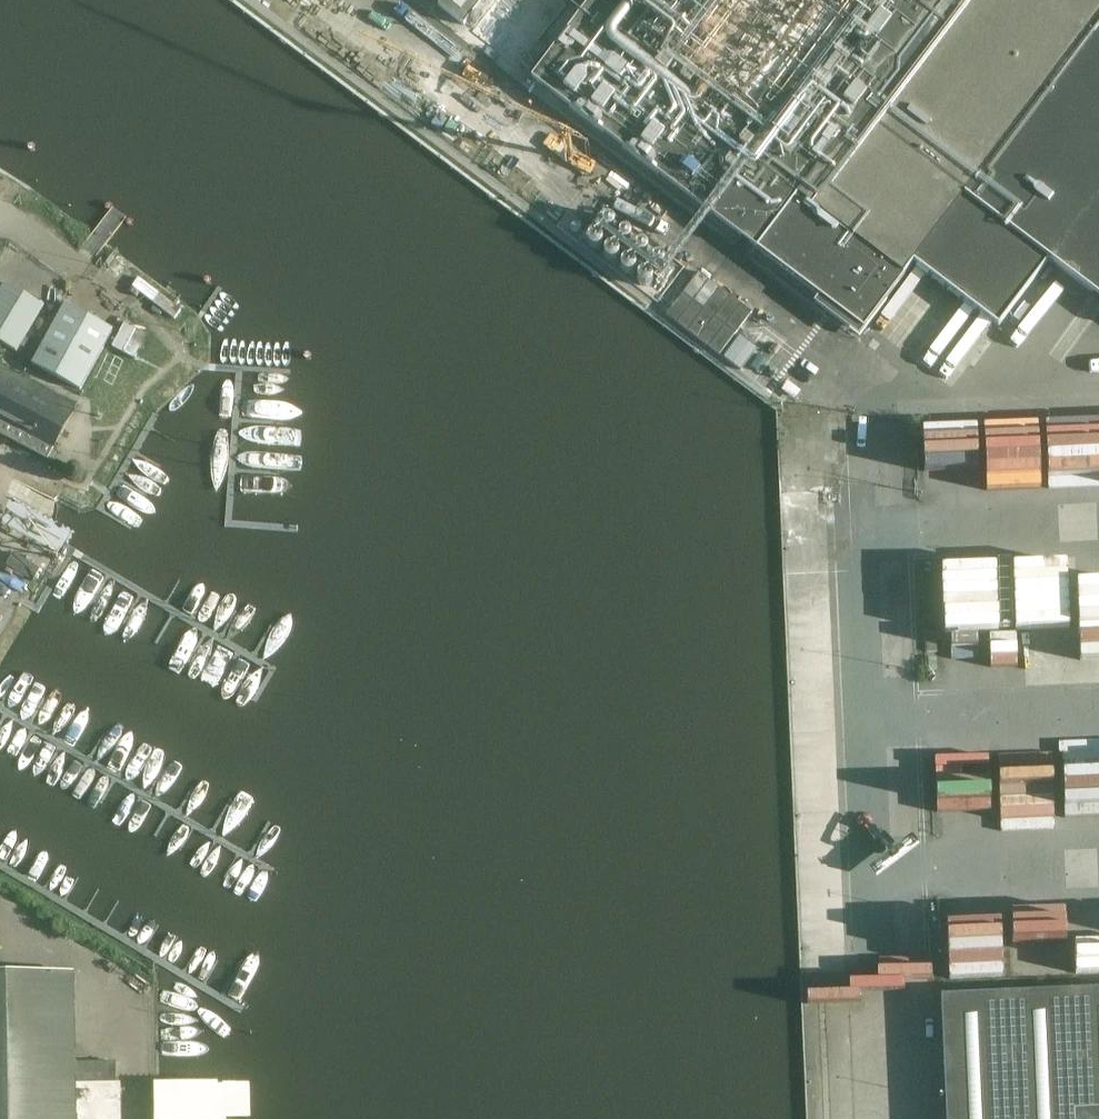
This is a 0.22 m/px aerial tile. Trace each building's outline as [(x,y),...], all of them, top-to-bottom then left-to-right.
[(468,30),(490,0),(447,0),(440,9),(468,30)] [(517,69),(566,6),(559,0),(496,0),(472,33),(517,69)] [(531,80),(819,298),(814,304),(860,339),(914,262),(998,327),(1049,261),(1098,298),(1098,0),(592,0),(531,80)] [(17,352),(44,307),(6,284),(0,293),(0,343),(17,352)] [(32,365),(80,391),(113,331),(65,305),(32,365)] [(724,358),(741,371),(758,350),(741,337),(724,358)] [(46,462),(77,404),(2,365),(0,369),(0,436),(46,462)] [(40,570),(29,563),(13,554),(6,566),(33,582),(40,570)] [(1098,579),(1098,555),(1042,555),(1042,579),(1098,579)] [(1052,617),(1098,617),(1098,585),(1052,585),(1052,617)] [(1030,733),(1031,757),(970,759),(971,794),(960,795),(960,810),(1023,809),(1023,810),(1098,809),(1098,731),(1030,733)] [(1047,927),(1047,963),(1098,963),(1098,926),(1047,927)] [(119,1085),(115,1085),(115,1062),(74,1062),(73,974),(0,975),(0,1118),(120,1118),(119,1085)] [(939,996),(946,1118),(1098,1118),(1098,989),(939,996)]
